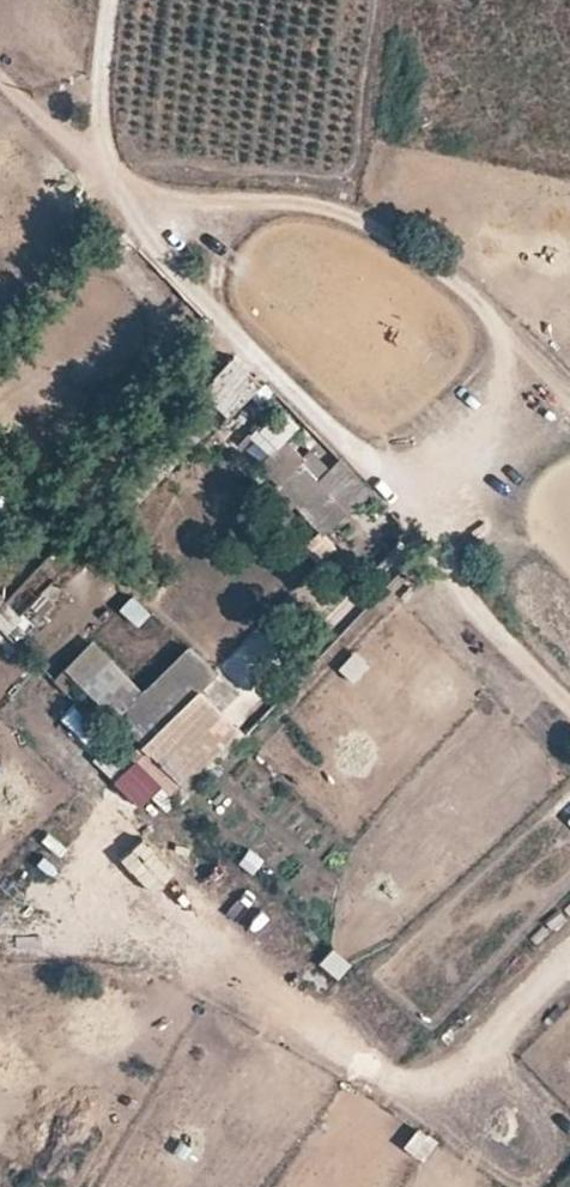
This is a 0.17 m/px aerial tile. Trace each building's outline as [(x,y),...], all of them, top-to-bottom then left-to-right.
[(238,411),(263,385),(236,360),(212,386),(238,411)] [(285,408),(241,446),(323,538),(371,495),(339,459),(327,469),(297,435),(303,429),(285,408)] [(8,602),(35,627),(87,571),(59,546),(8,602)] [(341,667),(354,683),(373,667),(359,651),(341,667)] [(239,724),(199,684),(147,741),(186,781),(239,724)] [(321,966),(342,981),(354,964),(332,949),(321,966)] [(421,1156),(436,1135),(415,1119),(399,1141),(421,1156)]
